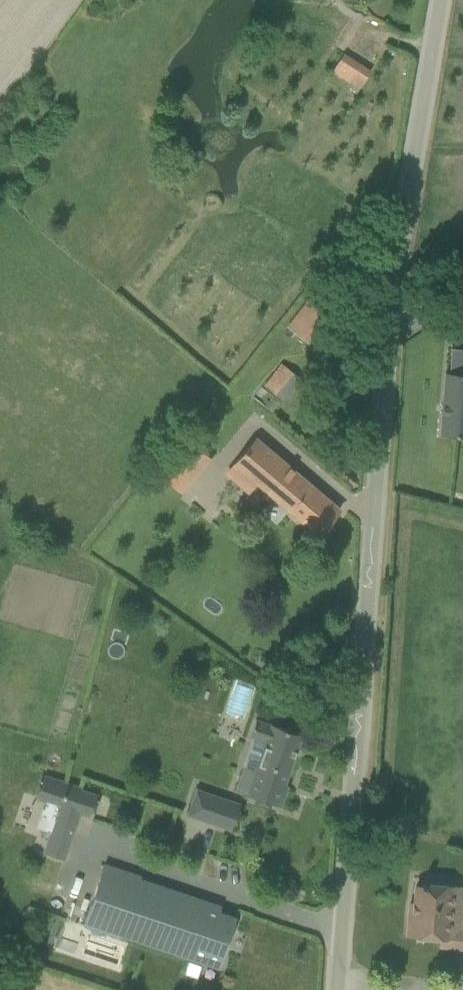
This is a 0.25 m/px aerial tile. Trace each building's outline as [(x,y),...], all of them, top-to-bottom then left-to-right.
[(331,70),(360,88),(372,69),(343,51),(331,70)] [(327,317),(311,305),(306,302),(287,326),(307,342),(327,317)] [(299,378),(284,365),(282,364),(265,386),(282,400),(299,378)] [(446,373),(441,434),(462,436),(462,374),(446,373)] [(319,535),(340,510),(256,439),(235,464),(257,482),(319,535)] [(244,771),(237,790),(248,794),(281,806),(288,786),(285,785),(302,735),(272,724),(272,725),(257,720),(251,736),(266,741),(255,775),(244,771)] [(61,805),(58,815),(71,820),(74,810),(90,815),(97,796),(81,790),(82,789),(45,776),(37,798),(61,805)] [(198,790),(189,815),(232,830),(240,804),(198,790)] [(58,815),(45,852),(64,859),(73,833),(67,831),(71,820),(58,815)] [(84,925),(92,928),(91,933),(101,937),(103,932),(121,938),(121,935),(182,956),(184,950),(221,963),(236,917),(199,905),(201,899),(140,878),(141,876),(105,864),(84,925)] [(462,922),(462,886),(421,883),(421,885),(417,885),(414,911),(410,910),(408,934),(440,937),(440,948),(462,950),(462,928),(462,922)] [(201,965),(189,961),(185,974),(197,978),(201,965)]
